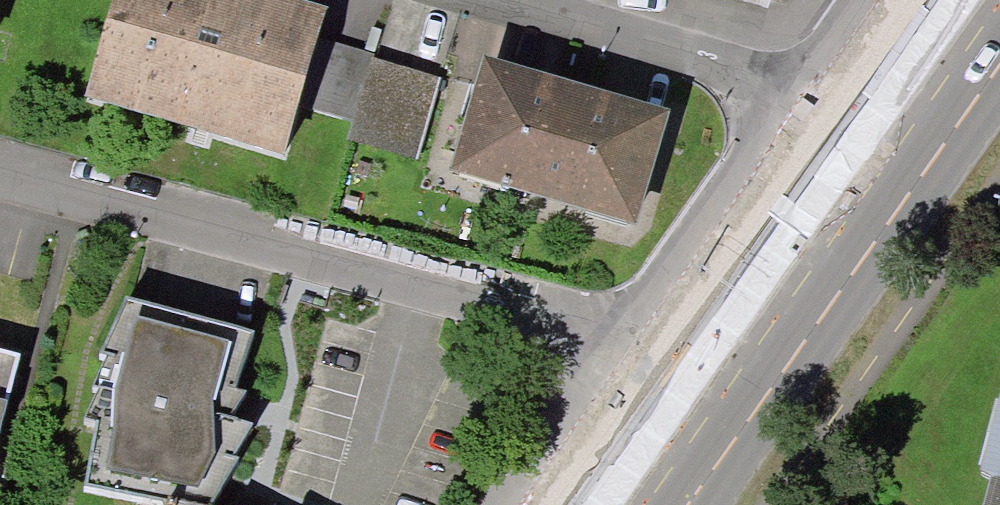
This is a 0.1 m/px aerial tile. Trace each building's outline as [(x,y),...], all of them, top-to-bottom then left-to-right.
[(328,20),(258,0),(126,0),(98,96),(290,151),(303,106),(322,41),(328,20)] [(441,75),(322,41),(303,106),(357,122),(352,140),(417,158),(441,75)] [(639,221),(668,121),(495,72),(467,171),(639,221)] [(120,295),(82,491),(166,504),(209,504),(252,327),(120,295)] [(0,351),(0,440),(22,357),(0,351)] [(977,504),(999,504),(999,418),(977,504)]
